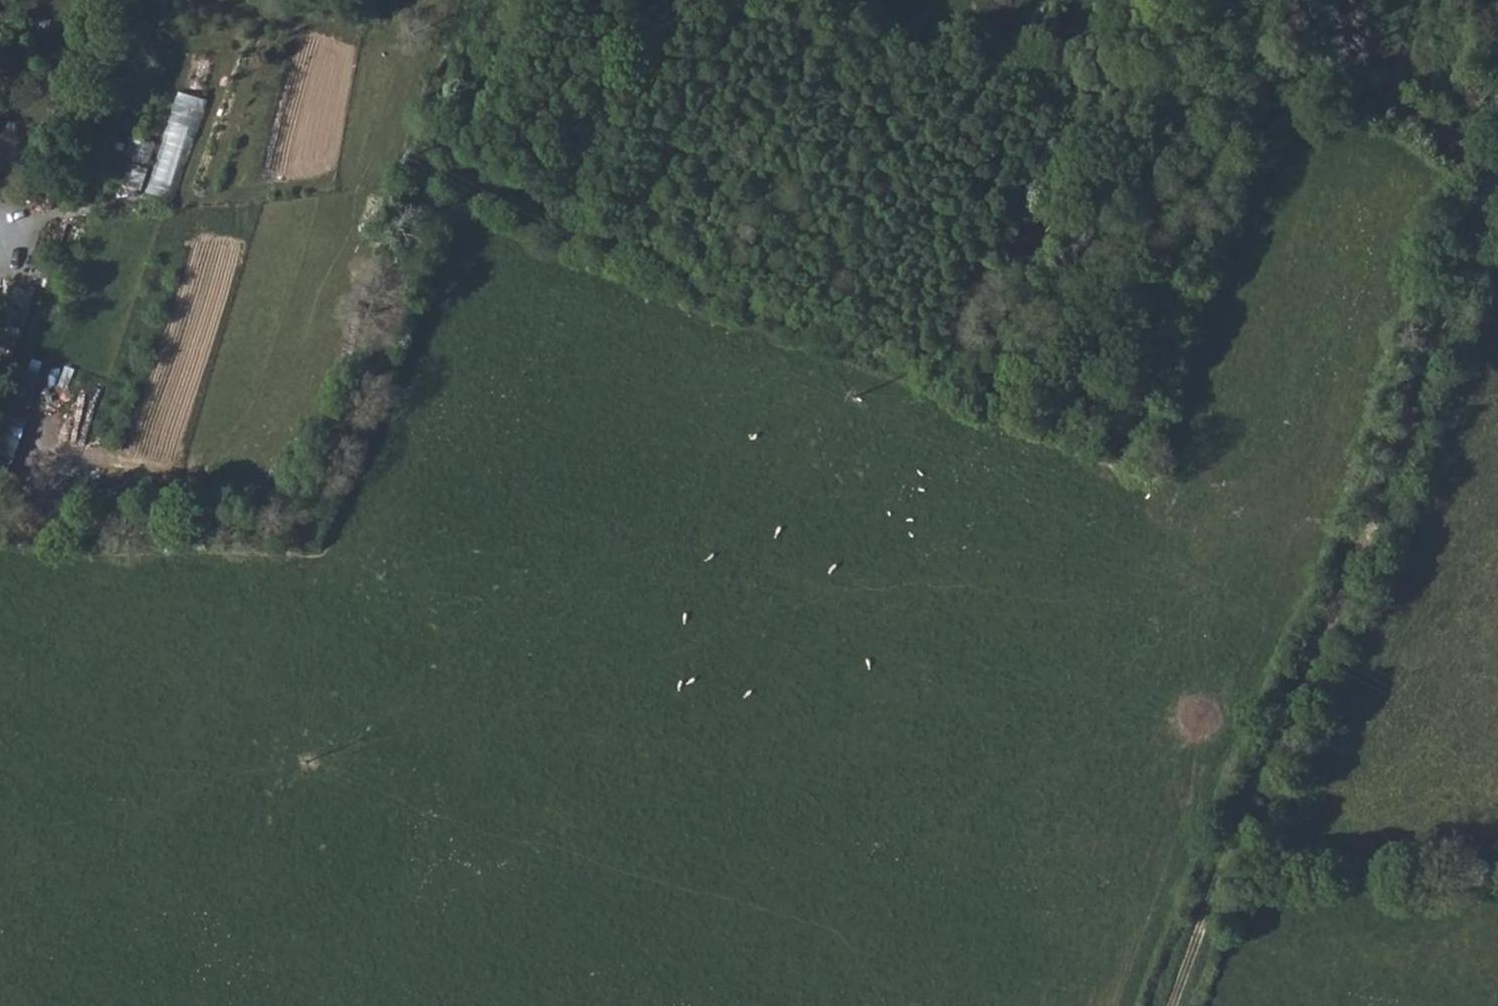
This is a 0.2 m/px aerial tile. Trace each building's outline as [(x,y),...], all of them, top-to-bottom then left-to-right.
[(179,199),(205,97),(177,90),(151,192),(179,199)] [(7,322),(24,327),(34,290),(17,286),(7,322)] [(25,395),(2,390),(0,402),(0,462),(13,465),(25,395)]
